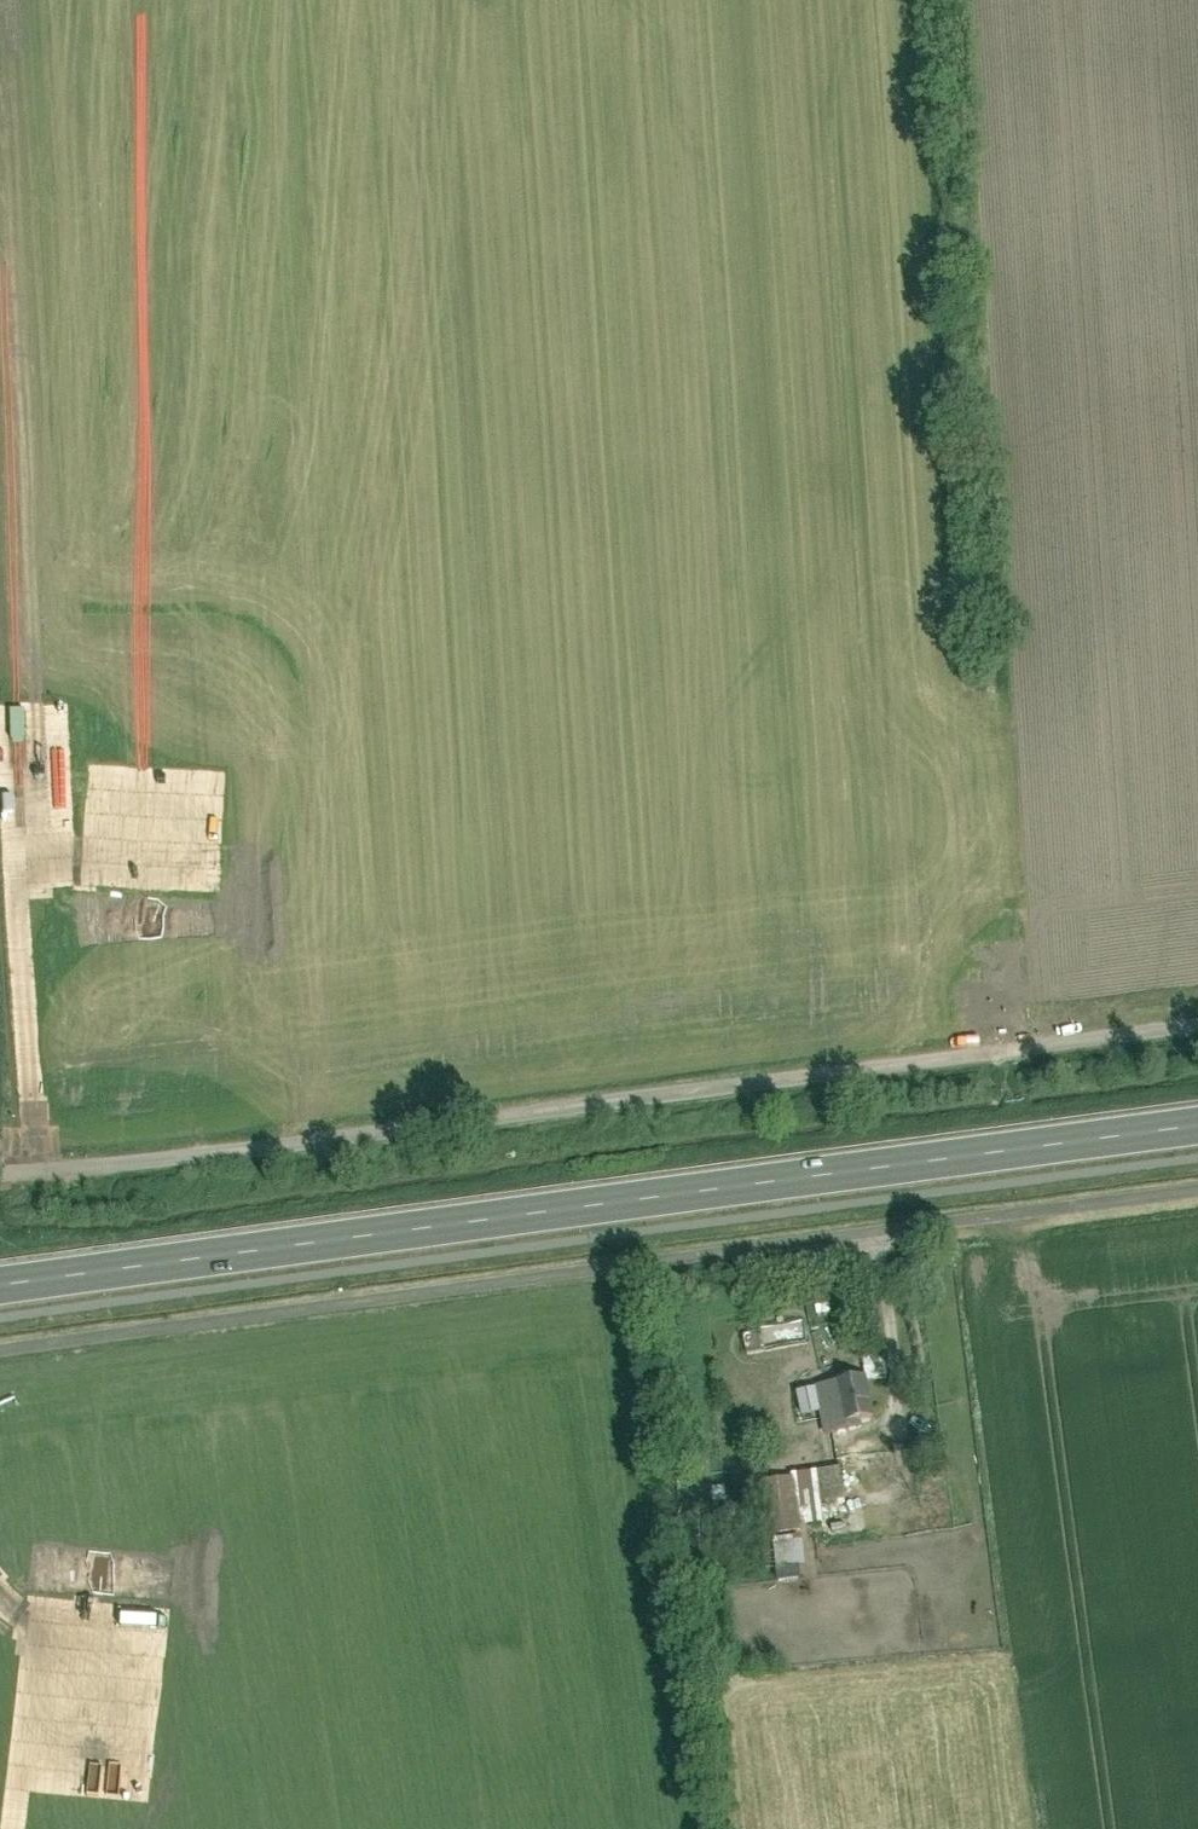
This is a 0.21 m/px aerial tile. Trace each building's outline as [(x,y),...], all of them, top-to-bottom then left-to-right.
[(866,1375),(815,1384),(824,1432),(861,1425),(859,1413),(872,1410),(866,1375)] [(820,1501),(845,1497),(840,1464),(815,1468),(820,1501)] [(798,1523),(823,1519),(820,1501),(815,1468),(790,1471),(790,1475),(798,1523)] [(790,1475),(762,1480),(770,1530),(798,1526),(798,1523),(790,1475)] [(798,1539),(769,1541),(771,1565),(800,1563),(798,1539)] [(772,1579),(800,1577),(799,1565),(771,1567),(772,1579)]
